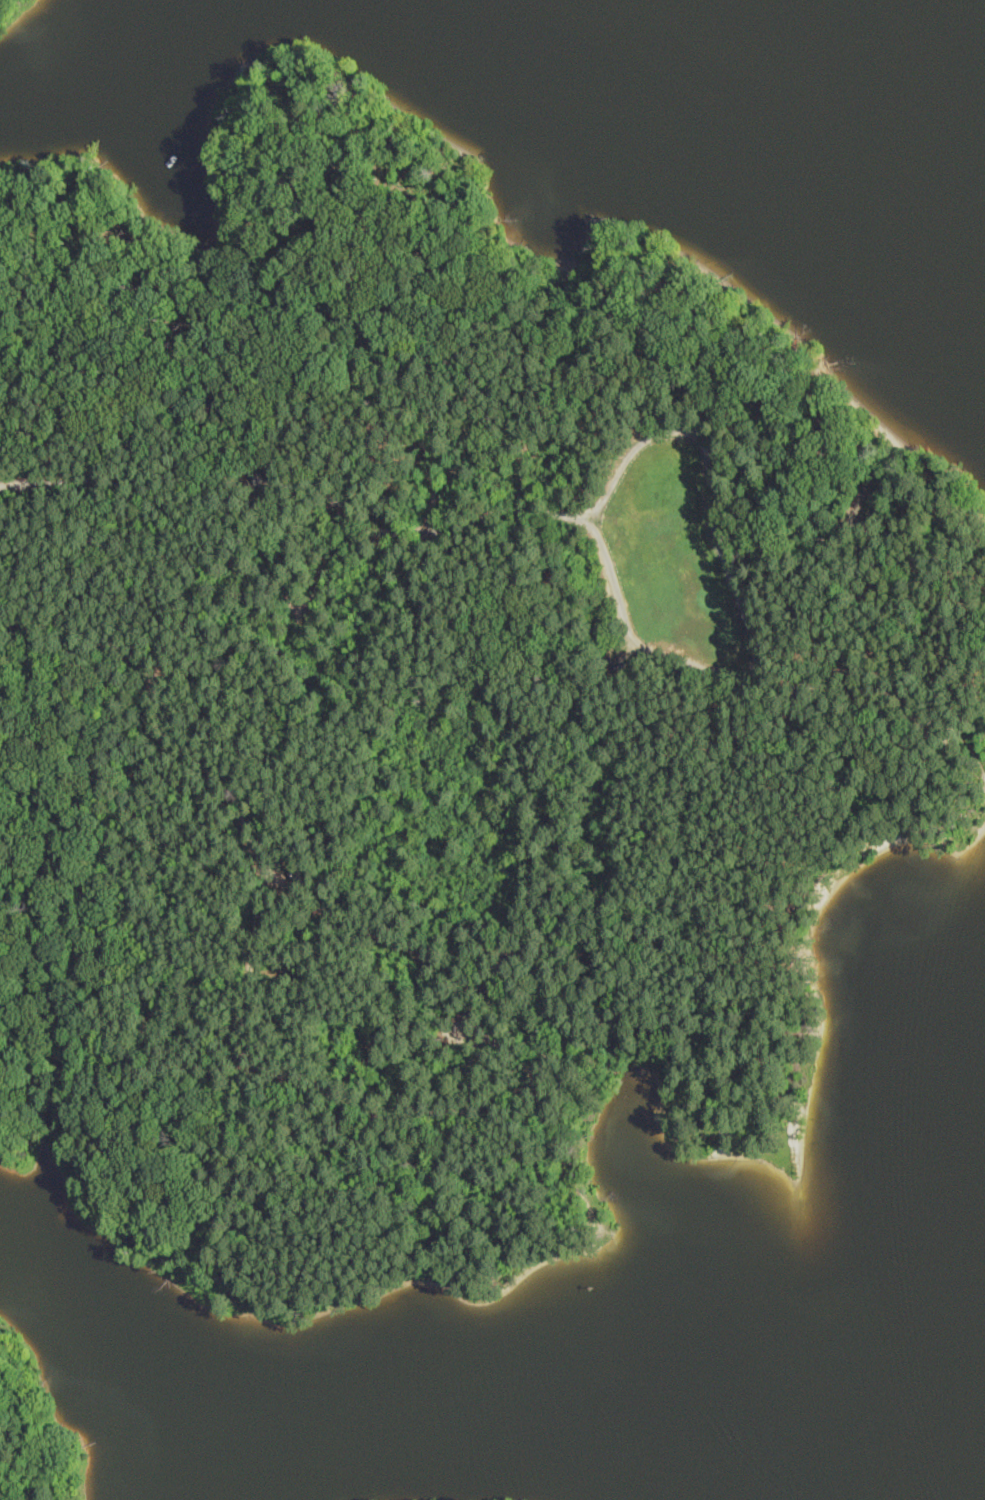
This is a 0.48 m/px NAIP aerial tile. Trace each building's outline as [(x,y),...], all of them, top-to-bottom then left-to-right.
[(257,471),(263,480),(256,484),(251,475),(257,471)] [(623,655),(625,664),(618,666),(615,657),(623,655)] [(293,863),(301,869),(295,877),(287,871),(293,863)]
